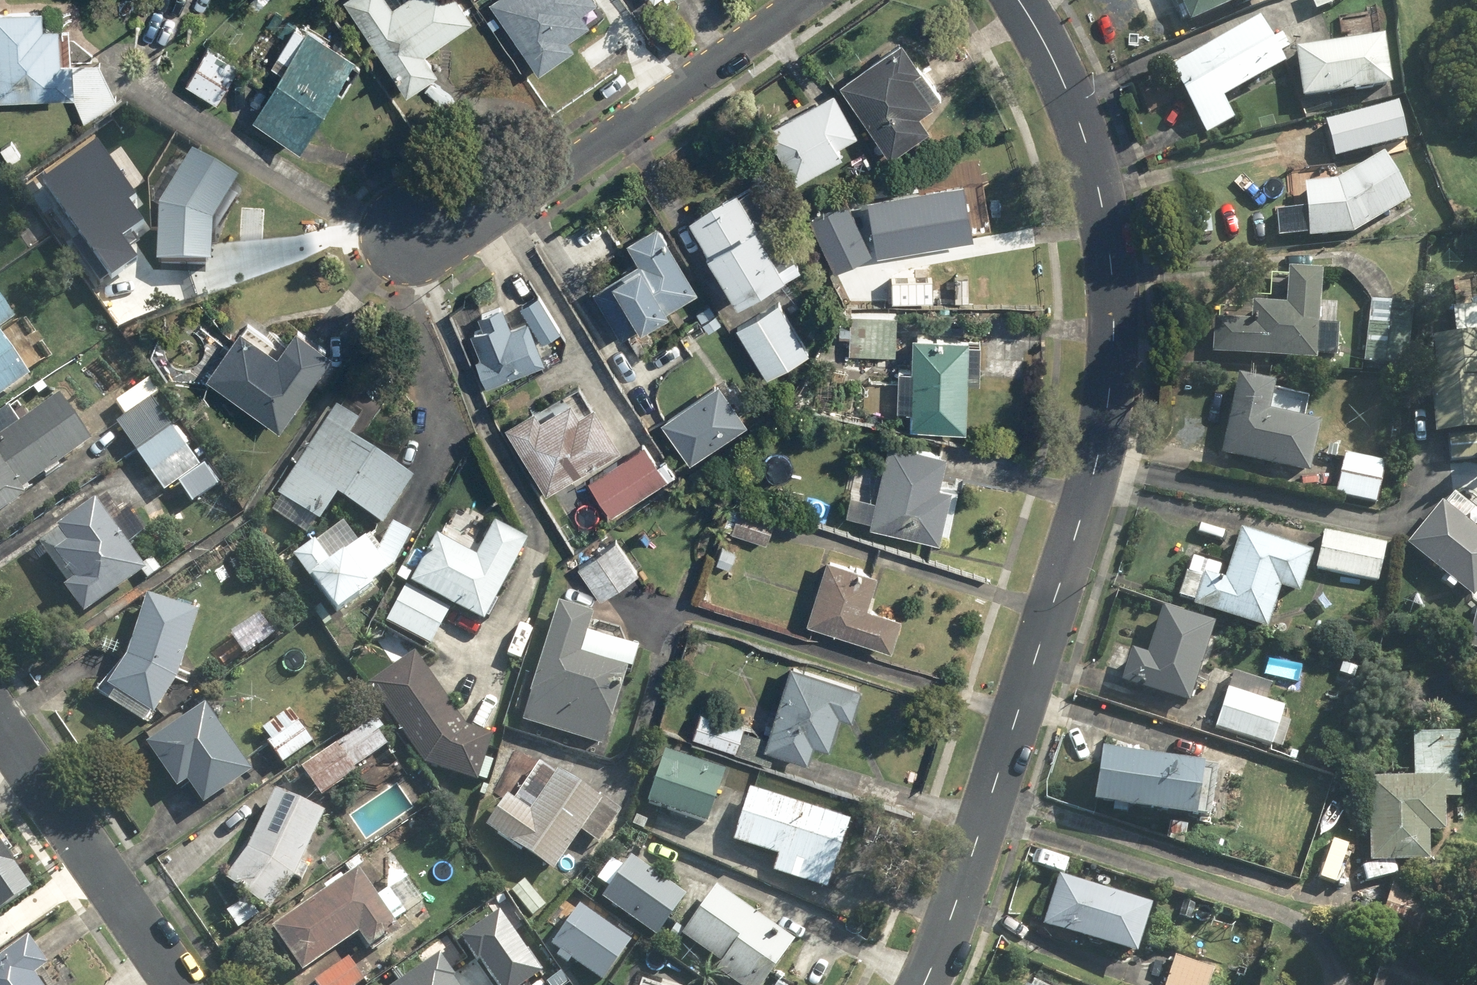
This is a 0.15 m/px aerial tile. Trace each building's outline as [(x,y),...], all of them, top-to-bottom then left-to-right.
[(405,90),(435,69),(422,50),(471,16),(460,0),(342,0),(405,90)] [(488,0),(536,71),(572,46),(567,38),(590,22),(583,12),(597,2),(595,0),(488,0)] [(1188,25),(1250,0),(1178,0),(1188,25)] [(1315,12),(1346,0),(1310,0),(1315,12)] [(99,60),(59,61),(59,25),(39,25),(39,9),(0,9),(0,97),(70,97),(83,124),(120,107),(99,60)] [(281,71),(272,87),(263,82),(250,103),(258,108),(252,119),(297,147),(332,90),(338,94),(358,61),(294,22),(269,64),(281,71)] [(1233,122),(1223,102),(1282,70),(1257,22),(1167,70),(1193,118),(1203,138),(1233,122)] [(927,127),(917,114),(942,96),(897,38),(836,84),(891,155),(927,127)] [(1383,41),(1295,48),(1300,99),(1388,91),(1383,41)] [(239,66),(206,47),(183,87),(216,106),(239,66)] [(794,182),(842,156),(837,146),(856,135),(832,90),(764,127),(794,182)] [(1399,106),(1356,115),(1364,153),(1407,144),(1399,106)] [(236,182),(176,146),(145,198),(157,205),(156,273),(208,274),(208,227),(236,182)] [(77,148),(24,186),(91,281),(116,264),(100,241),(120,227),(105,205),(113,200),(77,148)] [(1338,184),(1303,187),(1308,239),(1357,234),(1409,203),(1382,157),(1338,184)] [(749,182),(687,218),(734,299),(797,262),(749,182)] [(964,183),(866,196),(874,251),(972,237),(964,183)] [(49,236),(32,207),(14,218),(32,247),(49,236)] [(808,223),(821,249),(851,234),(838,208),(808,223)] [(655,224),(623,244),(636,266),(596,289),(623,333),(695,289),(655,224)] [(1337,328),(1318,327),(1321,273),(1287,271),(1284,329),(1211,325),(1210,357),(1316,363),(1316,358),(1335,359),(1337,328)] [(540,294),(520,305),(539,340),(559,329),(540,294)] [(0,297),(0,331),(16,319),(0,297)] [(502,300),(458,314),(482,385),(543,365),(529,322),(512,328),(502,300)] [(1412,304),(1370,300),(1364,364),(1406,368),(1412,304)] [(680,320),(693,341),(722,323),(709,302),(680,320)] [(776,302),(734,328),(765,376),(807,350),(776,302)] [(849,312),(847,353),(895,355),(897,315),(849,312)] [(279,426),(329,348),(292,324),(275,350),(237,326),(204,378),(279,426)] [(967,341),(968,327),(912,325),(910,368),(897,368),(896,409),(909,409),(908,428),(964,430),(966,380),(978,381),(979,341),(967,341)] [(1437,384),(1428,385),(1433,437),(1448,435),(1450,464),(1476,461),(1476,336),(1433,340),(1437,384)] [(25,379),(0,343),(0,397),(25,379)] [(1319,425),(1304,422),(1309,403),(1272,395),(1274,385),(1236,376),(1217,457),(1243,462),(1307,477),(1319,425)] [(716,382),(659,422),(688,464),(745,424),(716,382)] [(590,405),(578,386),(532,413),(529,408),(503,424),(544,493),(620,447),(594,403),(590,405)] [(89,445),(54,396),(16,423),(7,410),(0,415),(0,517),(24,500),(20,493),(89,445)] [(363,414),(340,399),(275,499),(317,526),(333,502),(379,531),(411,482),(346,440),(363,414)] [(170,427),(150,400),(115,425),(134,452),(170,427)] [(187,451),(170,427),(134,452),(151,476),(187,451)] [(950,484),(938,482),(945,449),(887,437),(880,466),(859,461),(847,514),(869,519),(867,526),(938,541),(939,535),(948,537),(958,490),(949,488),(950,484)] [(675,474),(664,456),(655,462),(643,443),(585,480),(608,516),(675,474)] [(1385,461),(1342,453),(1334,498),(1377,506),(1385,461)] [(148,557),(136,565),(115,536),(126,527),(105,498),(94,506),(90,501),(55,527),(68,544),(44,563),(83,616),(137,576),(141,582),(158,570),(148,557)] [(722,528),(727,530),(725,537),(733,540),(735,533),(766,543),(774,518),(730,503),(722,528)] [(1442,504),(1405,547),(1471,602),(1476,595),(1476,534),(1442,504)] [(482,623),(525,543),(493,526),(482,545),(439,522),(386,623),(430,647),(451,607),(482,623)] [(392,570),(409,533),(391,525),(378,553),(364,537),(308,584),(336,617),(392,570)] [(1384,546),(1321,531),(1311,570),(1375,585),(1384,546)] [(1266,632),(1278,592),(1297,598),(1310,555),(1240,533),(1238,533),(1227,570),(1190,559),(1178,598),(1195,604),(1193,610),(1266,632)] [(614,538),(576,566),(601,599),(639,571),(614,538)] [(900,616),(866,604),(877,573),(827,556),(805,622),(889,649),(900,616)] [(567,587),(561,606),(556,605),(518,722),(600,749),(626,669),(580,654),(592,616),(587,615),(593,596),(567,587)] [(178,676),(195,614),(144,600),(130,650),(102,693),(148,723),(178,676)] [(1127,650),(1116,683),(1110,701),(1136,710),(1142,692),(1187,708),(1215,627),(1162,609),(1146,656),(1129,650),(1127,650)] [(491,736),(464,728),(413,652),(367,683),(424,768),(475,785),(491,736)] [(771,763),(775,750),(806,761),(813,743),(826,748),(838,716),(850,720),(861,688),(790,663),(765,734),(698,710),(690,735),(771,763)] [(1265,702),(1270,685),(1230,672),(1211,728),(1280,751),(1289,724),(1280,720),(1284,709),(1265,702)] [(251,775),(203,705),(143,746),(175,793),(186,785),(202,808),(251,775)] [(292,711),(260,729),(282,766),(313,748),(292,711)] [(391,749),(371,720),(302,768),(322,797),(391,749)] [(1427,863),(1428,835),(1444,836),(1444,800),(1459,801),(1460,734),(1412,733),(1411,780),(1369,779),(1367,862),(1427,863)] [(663,751),(645,805),(705,825),(724,771),(663,751)] [(579,835),(597,847),(619,815),(532,755),(526,763),(512,753),(495,777),(510,787),(482,828),(551,875),(579,835)] [(1216,769),(1099,754),(1092,810),(1210,824),(1216,769)] [(272,792),(226,881),(270,919),(291,879),(298,883),(306,867),(299,864),(323,818),(272,792)] [(746,792),(731,844),(775,857),(770,875),(827,892),(848,822),(746,792)] [(1337,840),(1319,871),(1335,880),(1353,849),(1337,840)] [(714,887),(700,907),(630,858),(623,869),(611,860),(595,882),(607,890),(600,901),(654,939),(668,920),(683,931),(678,938),(744,984),(764,984),(794,943),(714,887)] [(377,900),(357,871),(270,931),(299,973),(354,935),(368,955),(400,933),(394,925),(420,906),(403,882),(377,900)] [(1036,935),(1078,949),(1082,939),(1132,955),(1149,903),(1056,873),(1036,935)] [(16,899),(0,874),(0,909),(16,899)] [(522,883),(509,896),(533,920),(546,907),(522,883)] [(1445,908),(1394,883),(1374,922),(1425,948),(1445,908)] [(553,941),(603,976),(630,937),(581,902),(553,941)] [(495,984),(521,984),(544,969),(501,907),(460,935),(495,984)] [(0,957),(0,984),(35,984),(33,982),(46,973),(24,940),(0,957)] [(1161,984),(1207,984),(1215,963),(1175,949),(1161,984)] [(387,984),(463,984),(439,950),(387,984)] [(348,959),(314,982),(316,984),(359,984),(364,981),(348,959)] [(1382,984),(1445,984),(1447,978),(1390,960),(1382,984)] [(642,979),(630,974),(627,984),(640,984),(642,979)]
